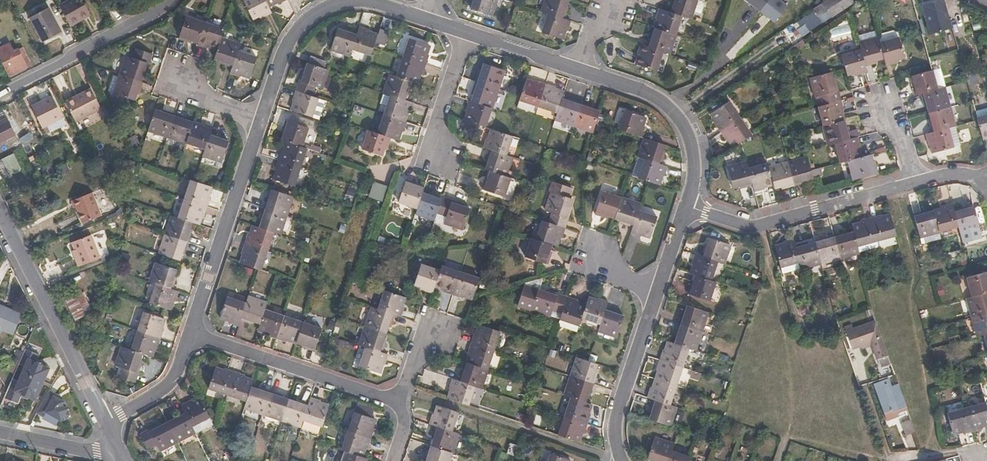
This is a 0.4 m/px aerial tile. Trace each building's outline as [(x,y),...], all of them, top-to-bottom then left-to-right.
[(70,25),(90,15),(83,0),(68,0),(59,5),(70,25)] [(264,0),(249,0),(243,3),(252,20),(261,16),(262,18),(271,14),(267,6),(264,0)] [(474,1),(471,9),(490,16),(495,0),(473,0),(474,1)] [(570,0),(569,0),(548,0),(544,13),(549,14),(566,20),(569,11),(566,10),(570,0)] [(669,12),(681,15),(691,19),(693,11),(697,1),(696,0),(676,0),(675,3),(672,2),(669,12)] [(697,1),(693,11),(700,14),(703,7),(703,5),(702,3),(701,2),(698,0),(697,0),(697,1)] [(780,0),(745,0),(774,23),(787,5),(780,0)] [(849,0),(829,0),(823,5),(832,17),(852,3),(849,0)] [(945,0),(944,0),(923,6),(931,34),(953,29),(945,0)] [(47,7),(28,17),(41,41),(60,31),(47,7)] [(660,19),(657,29),(674,34),(681,15),(669,12),(660,9),(657,18),(660,19)] [(549,14),(543,33),(563,40),(566,30),(569,31),(571,22),(566,20),(549,14)] [(189,39),(198,42),(204,24),(185,17),(178,39),(188,42),(189,39)] [(198,42),(197,45),(207,48),(208,46),(217,49),(220,40),(224,30),(204,24),(198,42)] [(372,52),(373,48),(375,43),(378,34),(369,30),(369,28),(360,25),(357,31),(353,46),(372,52)] [(353,46),(357,31),(348,28),(347,32),(338,28),(331,47),(350,53),(353,46)] [(390,33),(379,29),(378,34),(375,43),(385,46),(390,33)] [(662,51),(668,54),(674,34),(657,29),(654,39),(650,38),(647,46),(662,51)] [(882,45),(902,39),(900,33),(898,31),(881,36),(880,38),(880,40),(882,45)] [(860,46),(880,40),(879,34),(859,39),(860,46)] [(403,58),(425,66),(428,58),(425,57),(428,46),(409,39),(403,58)] [(902,39),(882,45),(885,59),(887,66),(897,63),(897,62),(906,59),(902,39)] [(217,49),(214,59),(223,62),(223,64),(232,67),(237,52),(240,46),(220,40),(217,49)] [(882,45),(880,40),(860,46),(862,52),(866,67),(876,65),(876,62),(885,59),(882,45)] [(0,46),(0,62),(8,75),(26,65),(23,58),(26,56),(20,45),(17,47),(16,47),(11,50),(7,42),(0,46)] [(637,64),(655,70),(662,51),(647,46),(641,44),(637,54),(640,55),(637,64)] [(128,57),(121,76),(141,83),(144,74),(146,74),(153,55),(136,49),(132,59),(128,57)] [(241,75),(250,77),(257,58),(237,52),(232,67),(230,73),(240,77),(241,75)] [(866,67),(862,52),(842,57),(845,69),(848,77),(857,75),(858,77),(867,74),(866,67)] [(309,64),(324,70),(327,62),(309,57),(307,64),(309,64)] [(422,76),(425,66),(403,58),(397,77),(410,82),(416,84),(418,75),(422,76)] [(324,70),(309,64),(306,73),(303,72),(296,91),(314,97),(317,89),(322,90),(327,70),(324,70)] [(497,90),(503,71),(484,64),(481,74),(479,73),(476,83),(497,90)] [(940,70),(933,71),(938,90),(945,88),(940,70)] [(938,90),(933,71),(913,77),(916,86),(913,87),(916,96),(922,95),(938,90)] [(831,73),(811,78),(816,97),(822,96),(824,105),(841,101),(836,81),(834,82),(831,73)] [(407,91),(410,82),(397,77),(391,75),(385,94),(391,96),(407,102),(410,93),(407,91)] [(141,83),(121,76),(115,95),(133,102),(137,93),(139,93),(143,83),(141,83)] [(538,106),(545,84),(536,80),(534,83),(526,80),(519,99),(538,106)] [(491,109),(497,90),(476,83),(472,92),(475,93),(472,102),(491,109)] [(557,112),(562,100),(564,93),(555,90),(555,88),(545,84),(538,106),(557,112)] [(66,102),(76,122),(101,108),(90,89),(66,102)] [(949,108),(944,89),(938,90),(922,95),(925,104),(927,103),(930,113),(949,108)] [(314,97),(296,91),(293,101),(297,102),(293,112),(319,120),(325,101),(314,97)] [(409,113),(413,104),(407,102),(391,96),(385,115),(403,122),(407,113),(409,113)] [(725,118),(730,126),(749,113),(738,97),(722,108),(727,116),(725,118)] [(65,118),(54,98),(33,108),(43,129),(48,127),(65,118)] [(555,119),(574,125),(582,102),(572,99),(570,103),(562,100),(557,112),(555,119)] [(472,102),(470,101),(466,112),(469,113),(466,121),(478,125),(485,128),(491,109),(472,102)] [(841,101),(824,105),(819,107),(824,126),(844,121),(841,111),(844,110),(841,101)] [(582,102),(574,125),(593,131),(599,112),(590,109),(591,106),(582,102)] [(975,109),(977,117),(986,114),(986,106),(975,109)] [(817,108),(811,109),(816,126),(821,125),(817,108)] [(930,124),(932,133),(954,127),(949,108),(930,113),(932,123),(930,124)] [(643,128),(646,118),(627,111),(621,130),(642,137),(645,128),(643,128)] [(148,131),(167,137),(174,116),(165,113),(164,115),(154,112),(148,131)] [(749,113),(730,126),(736,134),(738,132),(743,140),(759,129),(749,113)] [(977,117),(983,137),(986,136),(986,114),(977,117)] [(391,138),(397,140),(400,131),(403,132),(406,123),(403,122),(385,115),(379,134),(391,138)] [(174,116),(167,137),(186,143),(192,124),(184,122),(184,119),(174,116)] [(16,134),(7,118),(0,122),(0,142),(16,134)] [(65,118),(48,127),(51,134),(68,125),(65,118)] [(466,121),(464,120),(461,128),(476,133),(478,125),(466,121)] [(283,141),(288,143),(302,148),(308,129),(286,121),(283,131),(286,132),(283,141)] [(829,146),(836,144),(853,139),(850,130),(846,131),(844,121),(824,126),(829,146)] [(205,149),(210,134),(212,128),(203,126),(203,128),(192,124),(186,143),(205,149)] [(932,133),(926,135),(928,144),(932,143),(934,153),(959,147),(954,127),(932,133)] [(484,138),(481,147),(488,149),(502,154),(508,135),(490,129),(487,139),(484,138)] [(388,148),(391,138),(379,134),(370,131),(363,151),(382,157),(386,147),(388,148)] [(222,162),(229,143),(220,139),(221,138),(210,134),(205,149),(203,155),(222,162)] [(841,163),(851,160),(861,158),(859,148),(860,147),(858,138),(853,139),(836,144),(841,163)] [(662,155),(665,145),(647,139),(640,158),(646,160),(662,165),(665,156),(662,155)] [(278,162),(301,169),(307,150),(302,148),(288,143),(285,153),(282,152),(278,162)] [(487,159),(484,169),(489,171),(503,175),(509,156),(502,154),(488,149),(485,158),(487,159)] [(786,154),(792,177),(801,174),(800,171),(811,168),(806,149),(786,154)] [(746,159),(744,153),(725,158),(730,177),(740,174),(740,177),(750,174),(746,159)] [(750,174),(751,181),(761,179),(760,176),(770,174),(766,159),(765,154),(746,159),(750,174)] [(770,174),(771,179),(781,176),(782,179),(792,177),(786,154),(766,159),(770,174)] [(851,160),(856,180),(878,174),(876,164),(872,165),(870,156),(861,158),(851,160)] [(646,160),(640,158),(634,177),(640,179),(646,160)] [(665,176),(668,167),(662,165),(646,160),(640,179),(659,185),(662,175),(665,176)] [(294,188),(301,169),(278,162),(275,171),(279,172),(276,181),(294,188)] [(811,171),(813,178),(820,176),(819,169),(811,171)] [(503,175),(489,171),(486,180),(483,179),(480,188),(501,196),(508,177),(503,175)] [(192,180),(185,200),(207,207),(210,197),(208,196),(211,186),(192,180)] [(399,201),(418,207),(423,193),(424,189),(414,186),(415,183),(406,180),(399,201)] [(548,222),(564,227),(570,210),(568,209),(571,199),(567,197),(570,187),(551,180),(548,190),(552,192),(546,212),(551,213),(548,222)] [(385,203),(390,187),(374,182),(369,197),(385,203)] [(267,199),(264,209),(285,216),(291,197),(273,191),(270,200),(267,199)] [(72,200),(85,223),(100,218),(92,193),(72,200)] [(418,207),(417,212),(436,218),(437,213),(443,197),(434,194),(433,196),(423,193),(418,207)] [(605,215),(614,219),(621,200),(602,193),(594,214),(604,218),(605,215)] [(462,203),(443,197),(437,213),(447,216),(446,221),(465,227),(471,208),(462,205),(462,203)] [(80,225),(85,223),(72,200),(80,225)] [(179,219),(192,223),(198,225),(201,216),(204,216),(207,207),(185,200),(179,219)] [(621,200),(614,219),(623,222),(623,224),(633,228),(638,212),(640,206),(621,200)] [(954,210),(953,204),(944,207),(945,209),(935,212),(940,231),(959,226),(954,210)] [(964,207),(954,210),(959,226),(960,232),(980,227),(975,208),(964,210),(964,207)] [(261,229),(272,233),(278,235),(279,233),(284,219),(285,216),(264,209),(261,219),(264,220),(261,229)] [(633,228),(631,234),(640,237),(641,234),(651,238),(657,218),(638,212),(633,228)] [(940,231),(935,212),(925,215),(924,212),(915,214),(921,236),(940,231)] [(881,216),(871,219),(877,240),(897,235),(891,216),(881,219),(881,216)] [(173,217),(166,236),(189,244),(192,235),(189,233),(192,223),(179,219),(173,217)] [(292,221),(284,219),(279,233),(287,236),(292,221)] [(853,227),(854,232),(858,245),(877,240),(871,219),(862,221),(863,224),(853,227)] [(551,244),(556,245),(559,235),(561,236),(564,227),(548,222),(543,220),(537,239),(551,244)] [(247,235),(244,245),(266,252),(272,233),(261,229),(254,227),(250,236),(247,235)] [(843,231),(834,234),(840,256),(860,251),(858,245),(854,232),(844,234),(843,231)] [(942,237),(940,231),(921,236),(922,243),(942,237)] [(825,240),(816,242),(821,262),(840,256),(834,234),(824,237),(825,240)] [(899,243),(897,235),(877,240),(879,248),(899,243)] [(189,244),(166,236),(160,255),(180,261),(183,252),(186,253),(189,244)] [(101,260),(91,238),(72,245),(78,259),(76,260),(79,269),(101,260)] [(548,252),(551,244),(537,239),(532,238),(526,258),(547,264),(550,253),(548,252)] [(730,245),(711,239),(709,248),(706,247),(703,257),(718,262),(724,264),(730,245)] [(785,244),(775,247),(780,266),(800,261),(796,244),(794,239),(784,242),(785,244)] [(877,240),(858,245),(860,251),(878,246),(877,240)] [(800,261),(802,267),(821,262),(816,242),(806,245),(805,242),(796,244),(800,261)] [(266,252),(244,245),(242,254),(244,255),(241,264),(259,271),(266,252)] [(703,257),(697,255),(694,263),(696,264),(693,274),(697,276),(712,281),(718,262),(703,257)] [(802,268),(800,261),(780,266),(782,273),(802,268)] [(157,264),(151,284),(157,286),(173,291),(175,282),(174,282),(177,271),(157,264)] [(434,292),(436,285),(441,270),(422,264),(416,283),(425,286),(424,289),(434,292)] [(446,290),(454,293),(461,271),(442,265),(441,270),(436,285),(446,288),(446,290)] [(464,294),(474,297),(480,278),(461,271),(454,293),(464,296),(464,294)] [(970,278),(975,297),(986,294),(986,273),(970,278)] [(712,281),(697,276),(694,284),(691,283),(687,294),(709,301),(715,282),(712,281)] [(562,313),(568,296),(548,290),(547,292),(524,284),(518,302),(551,315),(552,310),(562,313)] [(157,286),(151,305),(170,311),(173,301),(176,302),(179,293),(173,291),(157,286)] [(84,292),(78,295),(86,314),(93,310),(84,292)] [(403,307),(407,298),(387,292),(381,311),(394,315),(403,318),(407,308),(403,307)] [(969,299),(974,318),(986,314),(986,294),(975,297),(969,299)] [(86,314),(78,295),(69,300),(78,318),(86,314)] [(584,312),(586,305),(576,303),(577,299),(568,296),(562,313),(561,317),(580,323),(584,312)] [(246,304),(227,298),(221,317),(230,320),(229,322),(238,326),(240,320),(246,304)] [(266,305),(248,298),(246,304),(240,320),(250,323),(252,320),(260,323),(264,311),(266,305)] [(682,314),(679,324),(701,331),(707,312),(689,306),(685,315),(682,314)] [(368,327),(386,333),(390,324),(391,324),(394,315),(381,311),(374,308),(368,327)] [(618,336),(624,318),(614,314),(615,312),(606,309),(603,315),(599,329),(618,336)] [(2,329),(14,335),(21,320),(0,310),(0,335),(2,329)] [(277,339),(284,318),(264,311),(260,323),(258,330),(268,334),(267,336),(277,339)] [(136,332),(158,339),(161,329),(160,328),(162,319),(143,312),(136,332)] [(596,337),(599,329),(603,315),(594,312),(593,315),(584,312),(580,323),(578,330),(596,337)] [(974,318),(979,338),(986,336),(986,314),(974,318)] [(303,324),(284,318),(277,339),(286,343),(287,340),(296,344),(303,324)] [(891,365),(876,322),(851,331),(857,347),(872,342),(880,368),(891,365)] [(321,331),(303,324),(296,344),(307,347),(305,350),(314,353),(321,331)] [(676,344),(688,348),(695,350),(701,331),(679,324),(676,334),(679,334),(676,344)] [(500,332),(482,326),(478,335),(475,334),(472,343),(494,350),(500,332)] [(383,343),(386,333),(368,327),(361,347),(368,349),(382,354),(385,344),(383,343)] [(857,347),(851,331),(847,332),(853,348),(857,347)] [(139,353),(149,357),(152,347),(155,347),(158,339),(136,332),(130,350),(139,353)] [(663,351),(660,360),(681,367),(688,348),(676,344),(669,341),(666,351),(663,351)] [(494,350),(472,343),(469,352),(472,353),(469,363),(488,369),(494,350)] [(115,377),(132,383),(138,363),(136,362),(139,353),(130,350),(120,346),(113,365),(118,367),(115,377)] [(37,355),(24,349),(3,399),(18,405),(22,394),(35,400),(48,369),(34,362),(37,355)] [(362,368),(382,375),(385,365),(388,365),(391,356),(382,354),(368,349),(362,368)] [(575,377),(596,385),(599,376),(597,375),(600,365),(581,359),(575,377)] [(659,370),(656,380),(675,386),(681,367),(660,360),(657,370),(659,370)] [(488,369),(469,363),(466,372),(463,372),(460,382),(475,387),(481,389),(488,369)] [(228,395),(235,373),(226,370),(225,372),(216,369),(209,388),(228,395)] [(251,388),(253,382),(245,379),(245,376),(235,373),(228,395),(246,401),(251,388)] [(593,394),(596,385),(575,377),(569,396),(575,398),(588,403),(591,393),(593,394)] [(905,408),(897,384),(891,386),(889,378),(873,383),(876,391),(885,421),(896,417),(895,412),(905,408)] [(475,387),(460,382),(453,379),(450,389),(453,391),(450,399),(469,406),(475,387)] [(650,388),(647,397),(653,400),(668,405),(675,386),(656,380),(653,389),(650,388)] [(259,391),(251,388),(246,401),(244,407),(264,414),(270,392),(261,389),(259,391)] [(60,398),(47,391),(36,413),(42,416),(45,412),(61,421),(62,419),(67,419),(69,414),(68,411),(66,410),(67,409),(61,406),(64,402),(59,399),(60,398)] [(280,396),(270,392),(264,414),(283,420),(289,402),(279,398),(280,396)] [(323,428),(324,424),(329,408),(319,405),(320,402),(311,398),(308,405),(303,421),(323,428)] [(569,417),(590,424),(593,414),(591,413),(594,405),(588,403),(575,398),(569,417)] [(213,424),(201,399),(192,404),(190,401),(182,406),(185,411),(195,432),(196,433),(213,424)] [(653,409),(650,420),(651,420),(668,426),(675,407),(668,405),(653,400),(651,408),(653,409)] [(297,404),(289,402),(283,420),(301,426),(303,421),(308,405),(298,402),(297,404)] [(359,404),(356,413),(372,418),(375,409),(359,404)] [(451,431),(457,412),(438,406),(435,415),(433,414),(430,424),(436,426),(451,431)] [(974,432),(984,430),(983,427),(986,426),(986,406),(968,411),(974,432)] [(176,419),(168,423),(177,441),(195,432),(185,411),(175,416),(176,419)] [(949,416),(954,435),(963,433),(964,435),(974,432),(968,411),(949,416)] [(350,432),(371,439),(374,430),(371,428),(375,419),(372,418),(356,413),(350,432)] [(562,436),(581,443),(584,432),(587,433),(590,424),(569,417),(562,436)] [(906,436),(914,434),(909,420),(902,423),(906,436)] [(177,441),(168,423),(159,428),(158,425),(140,435),(148,451),(157,446),(160,450),(177,441)] [(448,451),(451,452),(458,433),(451,431),(436,426),(433,436),(435,437),(432,446),(448,451)] [(368,448),(371,439),(350,432),(344,451),(348,452),(362,457),(365,448),(368,448)] [(649,457),(658,460),(669,460),(672,453),(674,447),(655,440),(649,457)] [(516,457),(519,447),(509,443),(505,453),(516,457)] [(451,452),(448,451),(432,446),(429,455),(427,455),(425,460),(448,460),(451,452)] [(367,458),(362,457),(348,452),(345,460),(366,460),(367,458)] [(690,459),(672,453),(669,460),(690,460),(690,459)]
